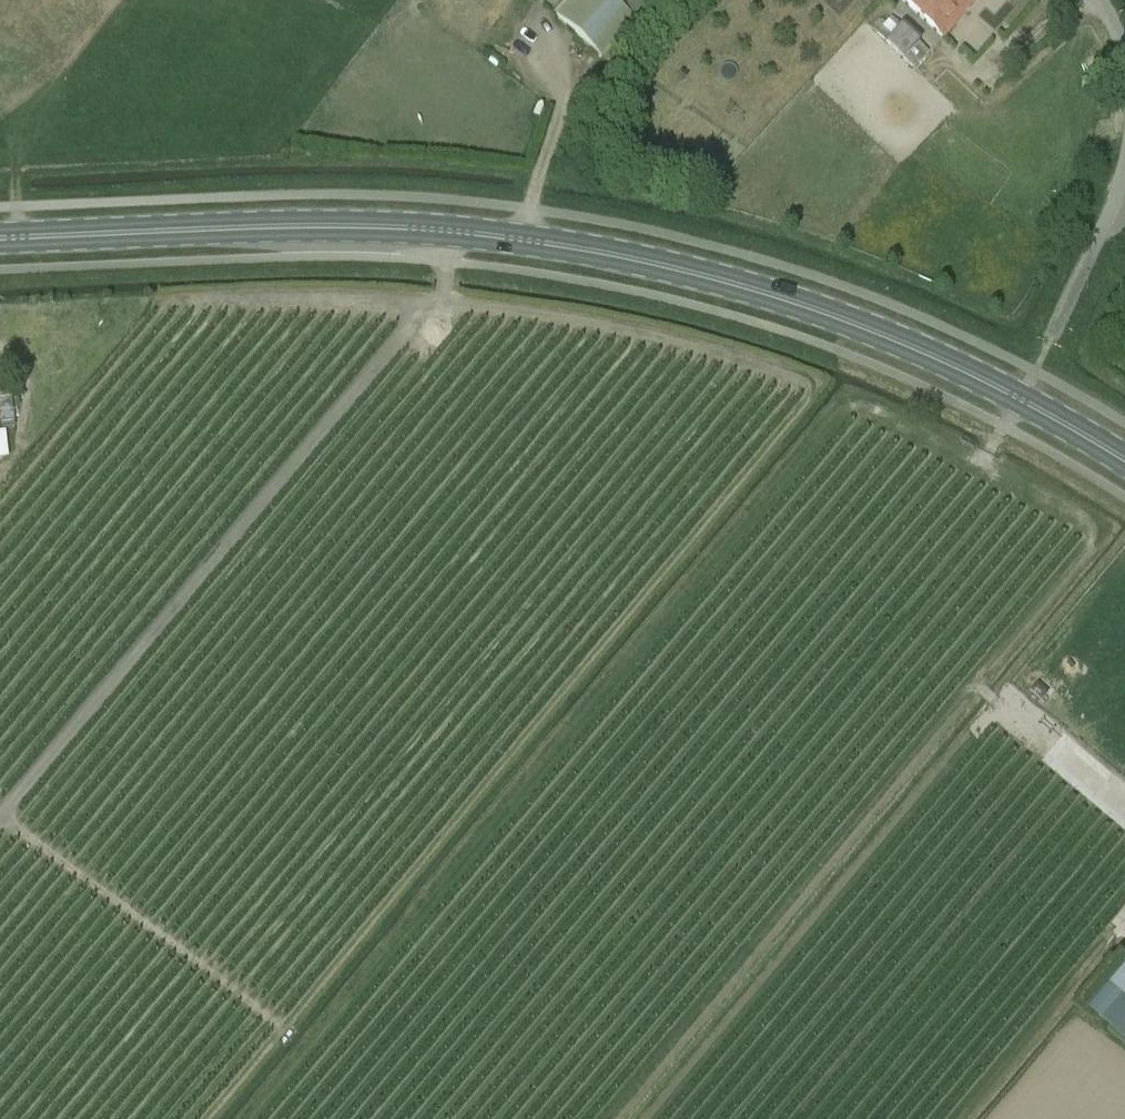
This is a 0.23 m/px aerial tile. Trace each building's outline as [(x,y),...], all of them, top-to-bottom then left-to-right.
[(553,18),(603,61),(636,23),(635,22),(653,0),(569,0),(553,18)] [(943,38),(978,0),(901,0),(943,38)] [(904,25),(902,27),(890,18),(884,24),(879,20),(870,30),(886,43),(904,62),(904,61),(913,69),(929,53),(919,44),(922,42),(904,25)] [(1124,1043),(1124,969),(1088,1012),(1124,1043)]
